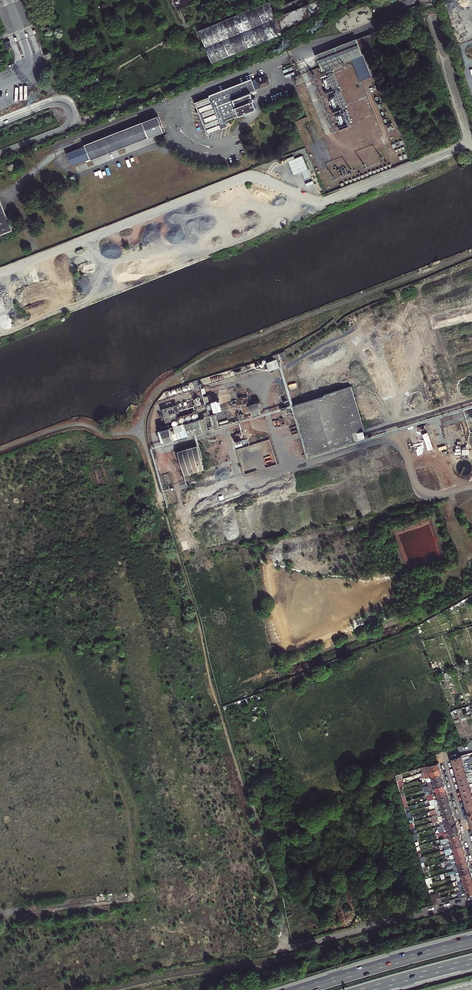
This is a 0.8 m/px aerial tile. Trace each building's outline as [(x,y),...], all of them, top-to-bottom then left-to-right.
[(177,8),(182,6),(196,0),(173,0),(177,8)] [(212,61),(282,32),(302,21),(322,8),(319,0),(318,0),(276,17),(269,1),(199,29),(212,61)] [(206,21),(209,19),(202,3),(199,5),(206,21)] [(187,20),(182,6),(177,8),(182,22),(187,20)] [(368,35),(317,55),(321,66),(323,69),(352,58),(361,80),(371,76),(362,54),(377,48),(372,37),(369,38),(368,35)] [(9,40),(4,42),(7,49),(12,47),(9,40)] [(265,75),(195,102),(208,134),(229,126),(227,121),(258,108),(254,100),(254,99),(254,100),(253,98),(251,93),(257,91),(256,89),(269,84),(270,82),(265,75)] [(143,122),(149,137),(164,131),(158,116),(143,122)] [(143,122),(77,149),(82,162),(149,137),(143,122)] [(77,149),(65,154),(70,166),(82,162),(77,149)] [(0,235),(12,229),(0,200),(0,234),(0,235)] [(363,427),(358,409),(351,386),(344,388),(339,390),(324,394),(293,404),(310,455),(367,438),(363,427)] [(220,399),(214,401),(217,412),(224,410),(220,399)] [(261,402),(252,405),(255,416),(264,413),(261,402)] [(179,404),(163,409),(167,423),(180,419),(178,413),(181,412),(179,404)] [(358,409),(363,427),(367,426),(362,408),(358,409)] [(201,419),(159,431),(162,443),(204,431),(201,419)] [(198,446),(179,452),(186,475),(205,469),(198,446)] [(466,475),(468,475),(470,473),(471,471),(471,469),(471,466),(470,464),(469,462),(466,461),(464,460),(461,461),(459,462),(457,464),(457,467),(457,469),(457,471),(459,473),(461,475),(463,475),(466,475)] [(190,540),(181,542),(184,551),(193,548),(190,540)] [(453,764),(463,761),(463,762),(465,762),(464,761),(471,759),(471,752),(453,758),(452,758),(452,759),(452,760),(453,764)] [(453,764),(455,770),(465,767),(464,766),(467,765),(467,766),(471,765),(471,759),(464,761),(465,762),(463,762),(463,761),(453,764)] [(425,772),(440,768),(438,762),(425,766),(426,770),(424,771),(425,772)] [(466,772),(466,771),(469,770),(469,771),(471,770),(471,765),(467,766),(467,765),(464,766),(465,767),(455,770),(456,775),(466,772)] [(425,778),(442,773),(440,768),(425,772),(422,773),(423,777),(425,777),(425,778)] [(468,777),(467,776),(470,775),(471,776),(471,770),(469,771),(469,770),(466,771),(466,772),(456,775),(458,780),(468,777)] [(428,783),(443,778),(442,773),(425,778),(426,779),(427,779),(428,783)] [(468,777),(458,780),(460,786),(469,783),(469,782),(471,781),(471,776),(470,775),(467,776),(468,777)] [(430,788),(445,784),(443,778),(428,783),(429,786),(422,788),(423,790),(430,788)] [(461,791),(471,788),(470,787),(471,786),(471,781),(469,782),(469,783),(460,786),(461,791)] [(445,784),(430,788),(430,790),(432,789),(433,792),(431,793),(431,794),(447,789),(445,784)] [(463,796),(471,794),(471,786),(470,787),(471,788),(461,791),(463,796)] [(257,789),(252,792),(257,804),(265,801),(264,799),(261,800),(257,789)] [(429,800),(448,794),(447,789),(431,794),(425,795),(427,801),(429,800)] [(431,805),(450,800),(448,794),(429,800),(431,805)] [(464,802),(471,800),(471,794),(463,796),(463,799),(464,802)] [(436,810),(452,805),(450,800),(431,805),(429,806),(430,809),(435,807),(436,810)] [(438,815),(453,811),(452,805),(436,810),(430,812),(430,814),(437,812),(438,815)] [(439,821),(455,816),(453,811),(438,815),(432,817),(433,823),(439,821)] [(441,826),(456,821),(455,816),(439,821),(441,826)] [(443,832),(459,827),(457,821),(456,821),(441,826),(438,827),(439,833),(443,832)] [(459,827),(443,832),(443,834),(448,832),(449,836),(444,837),(445,838),(460,834),(460,833),(459,827)] [(443,844),(462,839),(460,834),(445,838),(446,842),(442,843),(442,845),(443,844)] [(444,850),(463,844),(462,839),(443,844),(445,848),(443,849),(443,850),(444,850)] [(446,855),(465,850),(463,844),(444,850),(446,855)] [(451,860),(467,855),(465,850),(446,855),(446,857),(450,856),(451,860)] [(448,867),(468,860),(467,855),(451,860),(452,862),(447,864),(448,867)] [(454,870),(470,866),(468,860),(448,867),(448,868),(453,867),(454,870)] [(456,876),(471,871),(470,866),(454,870),(448,872),(448,874),(455,872),(456,876)] [(456,876),(458,881),(471,877),(471,873),(471,871),(456,876)] [(458,881),(459,887),(471,883),(471,877),(458,881)] [(459,887),(461,892),(471,888),(471,883),(459,887)] [(461,892),(460,892),(461,895),(462,897),(471,894),(471,888),(461,892)] [(301,928),(314,923),(312,916),(309,909),(303,911),(305,916),(306,920),(299,922),(301,928)]
